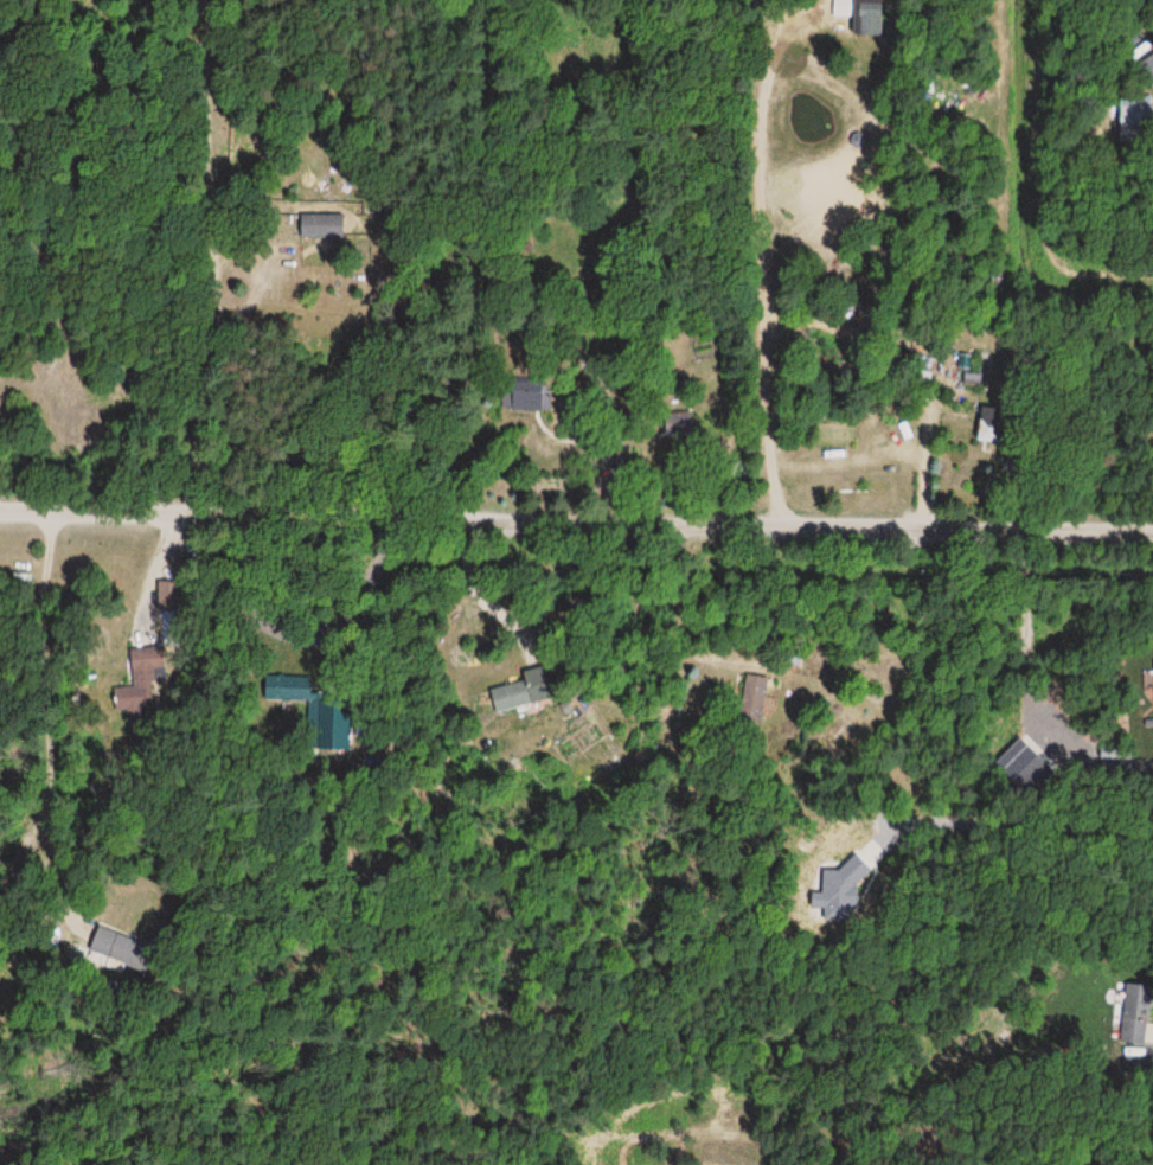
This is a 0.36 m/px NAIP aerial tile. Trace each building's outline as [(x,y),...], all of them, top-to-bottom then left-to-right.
[(851,36),(879,36),(879,0),(851,0),(851,36)] [(1119,96),(1119,139),(1151,139),(1151,96),(1119,96)] [(300,214),(300,237),(339,237),(339,214),(300,214)] [(980,372),(957,374),(958,384),(981,382),(980,372)] [(503,410),(540,410),(540,379),(503,379),(503,410)] [(977,441),(992,441),(992,410),(977,410),(977,441)] [(664,411),(664,434),(692,434),(692,411),(664,411)] [(132,649),(135,687),(126,688),(128,714),(168,711),(163,646),(132,649)] [(737,720),(760,724),(766,678),(743,675),(737,720)] [(271,677),(271,698),(306,698),(306,677),(271,677)] [(487,691),(494,713),(534,701),(527,678),(487,691)] [(1054,769),(1037,744),(1009,763),(1026,788),(1054,769)] [(142,963),(153,937),(115,921),(104,946),(142,963)] [(1133,981),(1131,1047),(1152,1047),(1152,982),(1133,981)]
